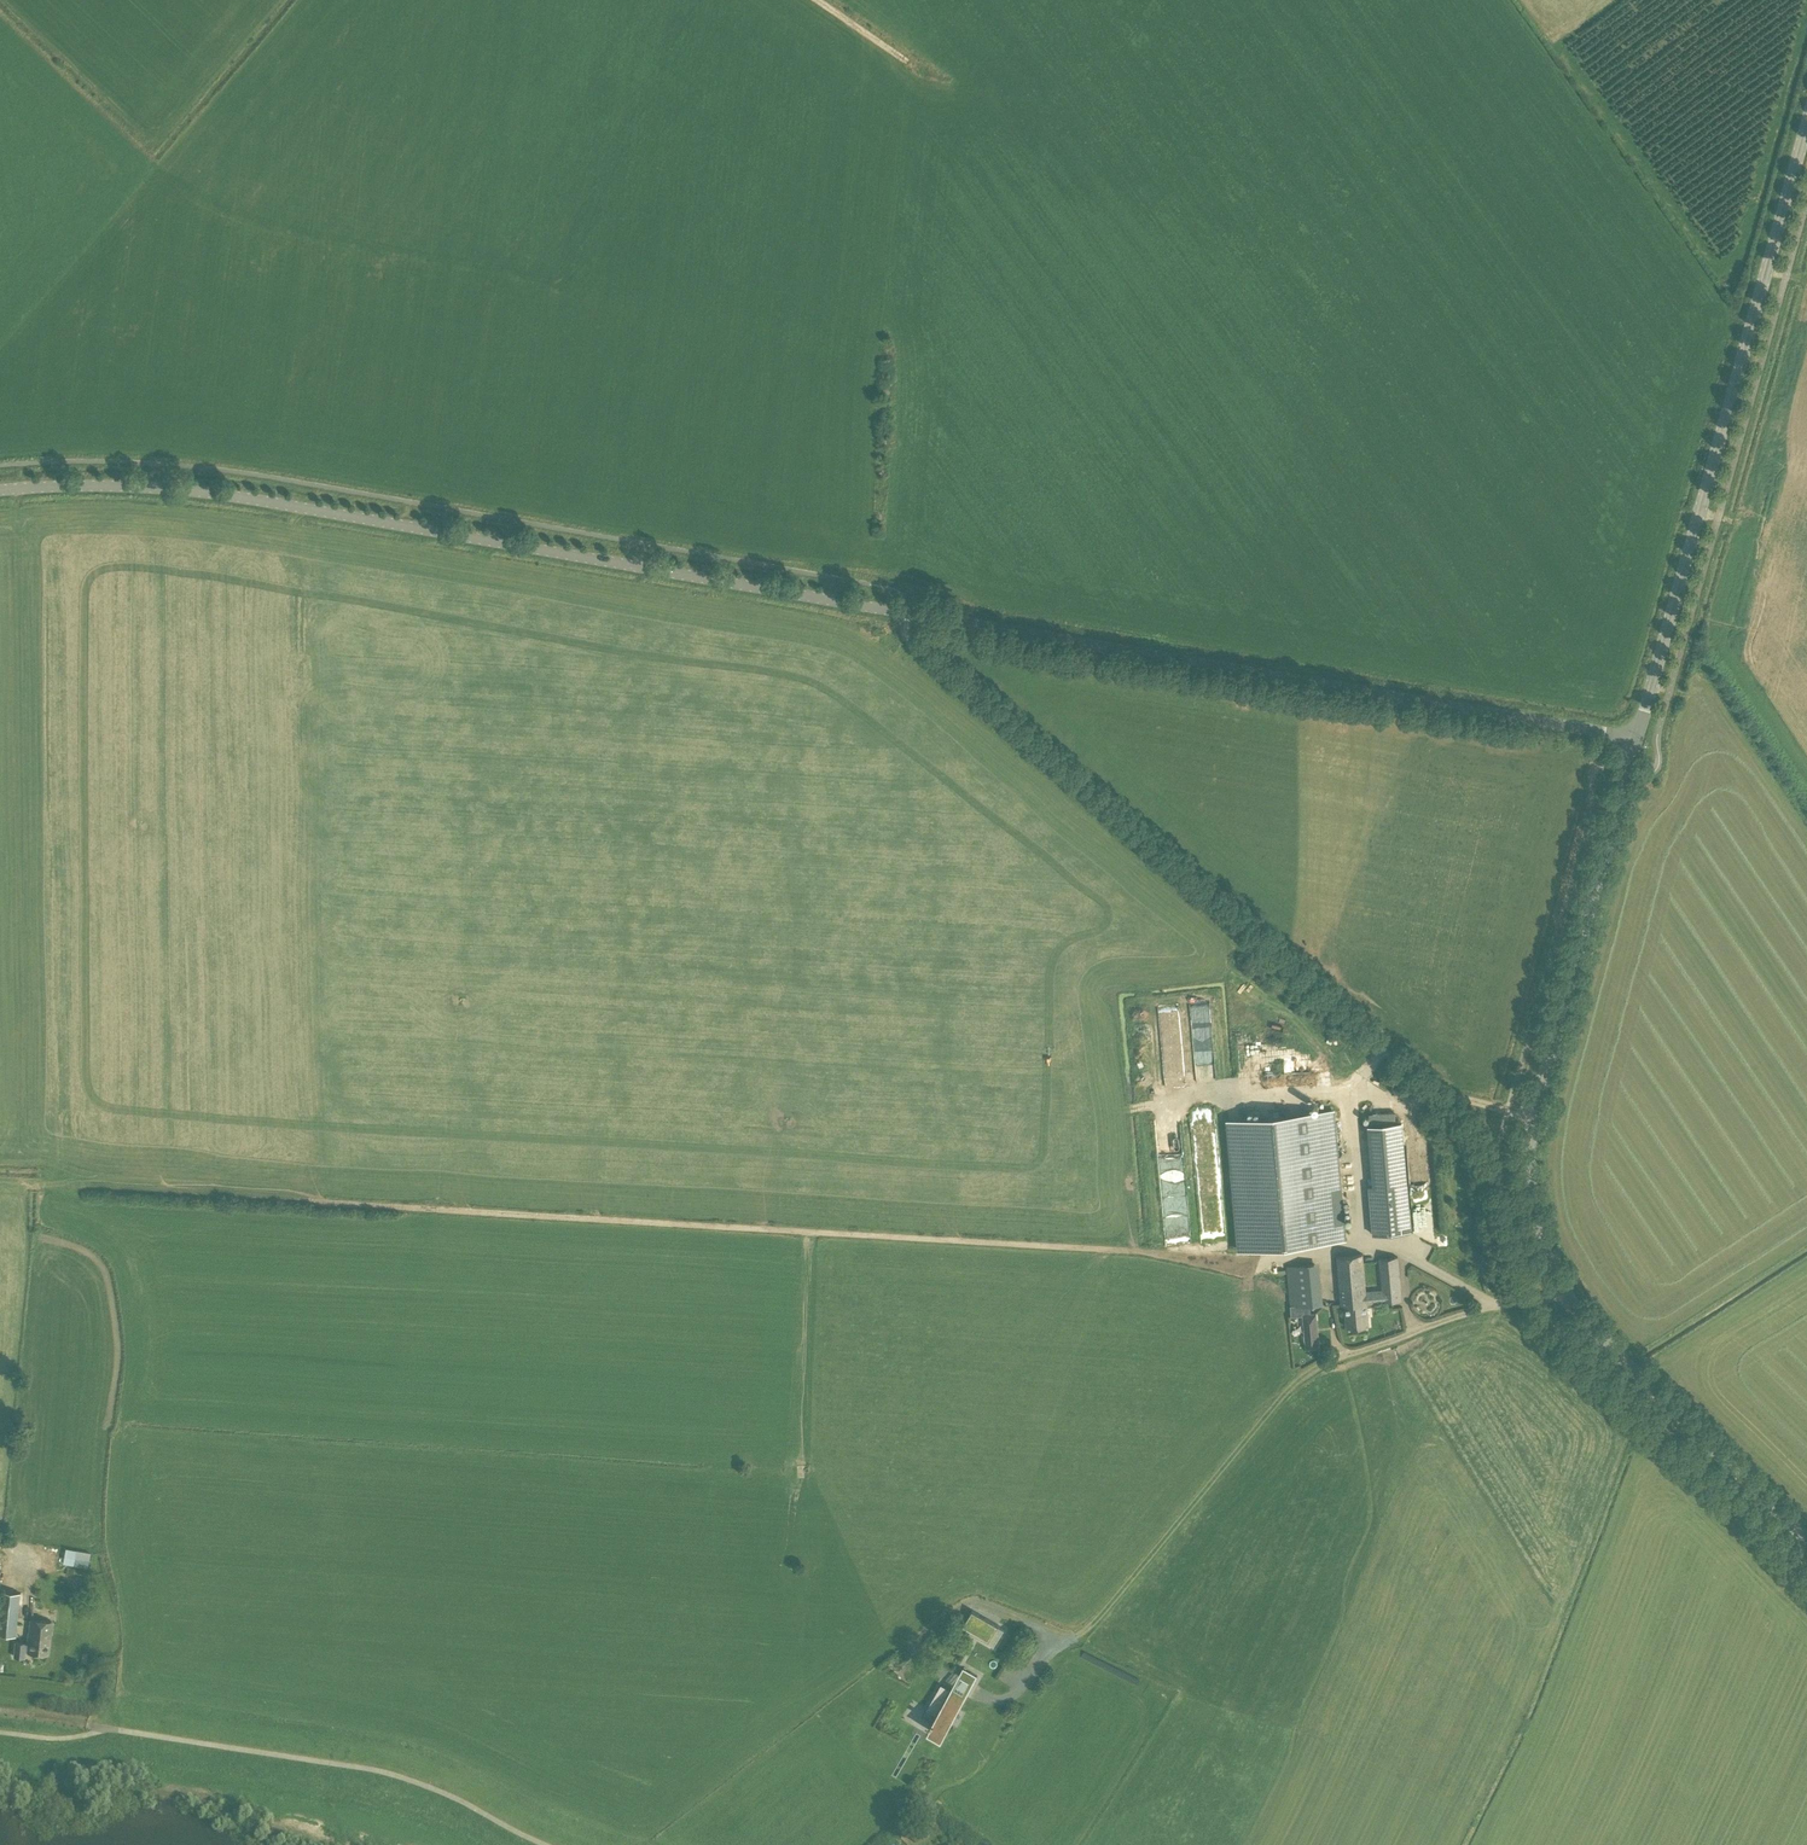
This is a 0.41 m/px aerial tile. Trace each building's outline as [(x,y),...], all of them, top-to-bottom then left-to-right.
[(1678,689),(1676,698),(1687,700),(1689,691),(1678,689)] [(1198,1006),(1203,1079),(1216,1078),(1211,1005),(1198,1006)] [(1166,1051),(1184,1050),(1183,1031),(1165,1032),(1166,1051)] [(1292,1072),(1291,1080),(1314,1081),(1314,1072),(1292,1072)] [(1225,1120),(1237,1250),(1347,1240),(1335,1110),(1273,1115),(1225,1120)] [(1392,1161),(1380,1161),(1380,1172),(1392,1172),(1392,1161)] [(1374,1234),(1411,1231),(1407,1182),(1370,1185),(1374,1234)] [(1191,1194),(1168,1195),(1170,1235),(1193,1234),(1191,1194)] [(1367,1291),(1363,1253),(1338,1256),(1342,1304),(1346,1304),(1348,1327),(1370,1326),(1368,1302),(1403,1299),(1399,1256),(1380,1258),(1383,1290),(1367,1291)] [(1307,1314),(1306,1305),(1323,1303),(1319,1263),(1288,1266),(1292,1315),(1304,1314),(1307,1348),(1320,1346),(1317,1313),(1307,1314)] [(1422,1302),(1431,1314),(1442,1307),(1432,1294),(1422,1302)] [(75,1550),(73,1565),(88,1567),(90,1552),(76,1549),(75,1550)] [(20,1593),(0,1591),(0,1633),(16,1635),(20,1593)] [(994,1646),(1005,1628),(972,1609),(962,1627),(994,1646)] [(49,1653),(50,1637),(30,1635),(28,1651),(49,1653)] [(1015,1664),(1004,1677),(1019,1689),(1030,1677),(1015,1664)] [(973,1683),(977,1675),(963,1668),(959,1675),(973,1683)] [(953,1691),(939,1684),(932,1698),(941,1703),(933,1719),(932,1718),(930,1722),(931,1722),(928,1728),(944,1737),(967,1696),(954,1689),(953,1691)]
